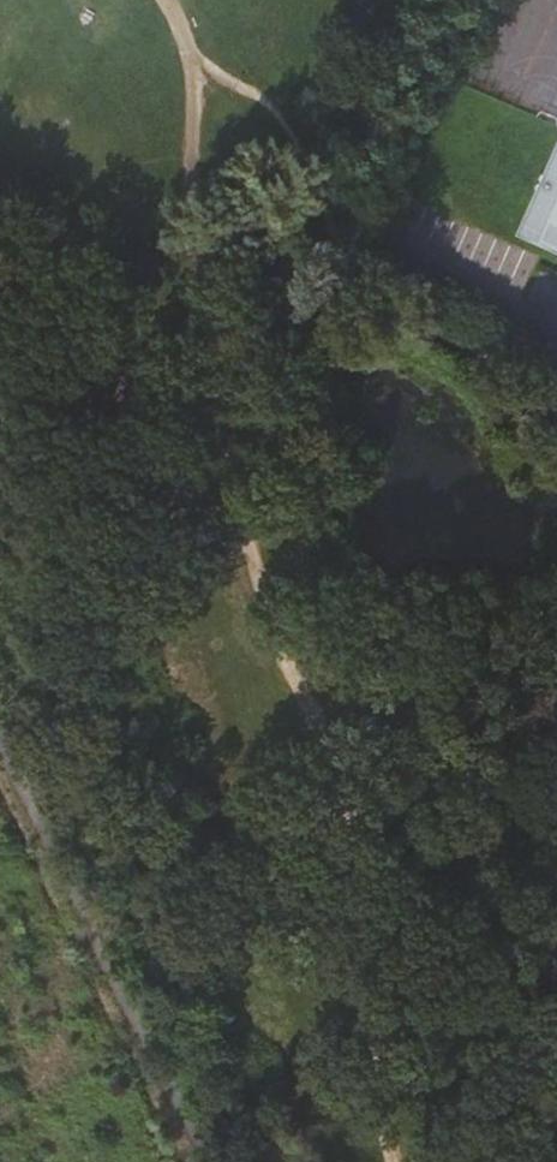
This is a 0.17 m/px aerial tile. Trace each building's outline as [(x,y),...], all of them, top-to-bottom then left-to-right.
[(525,228),(556,241),(556,152),(525,228)]
